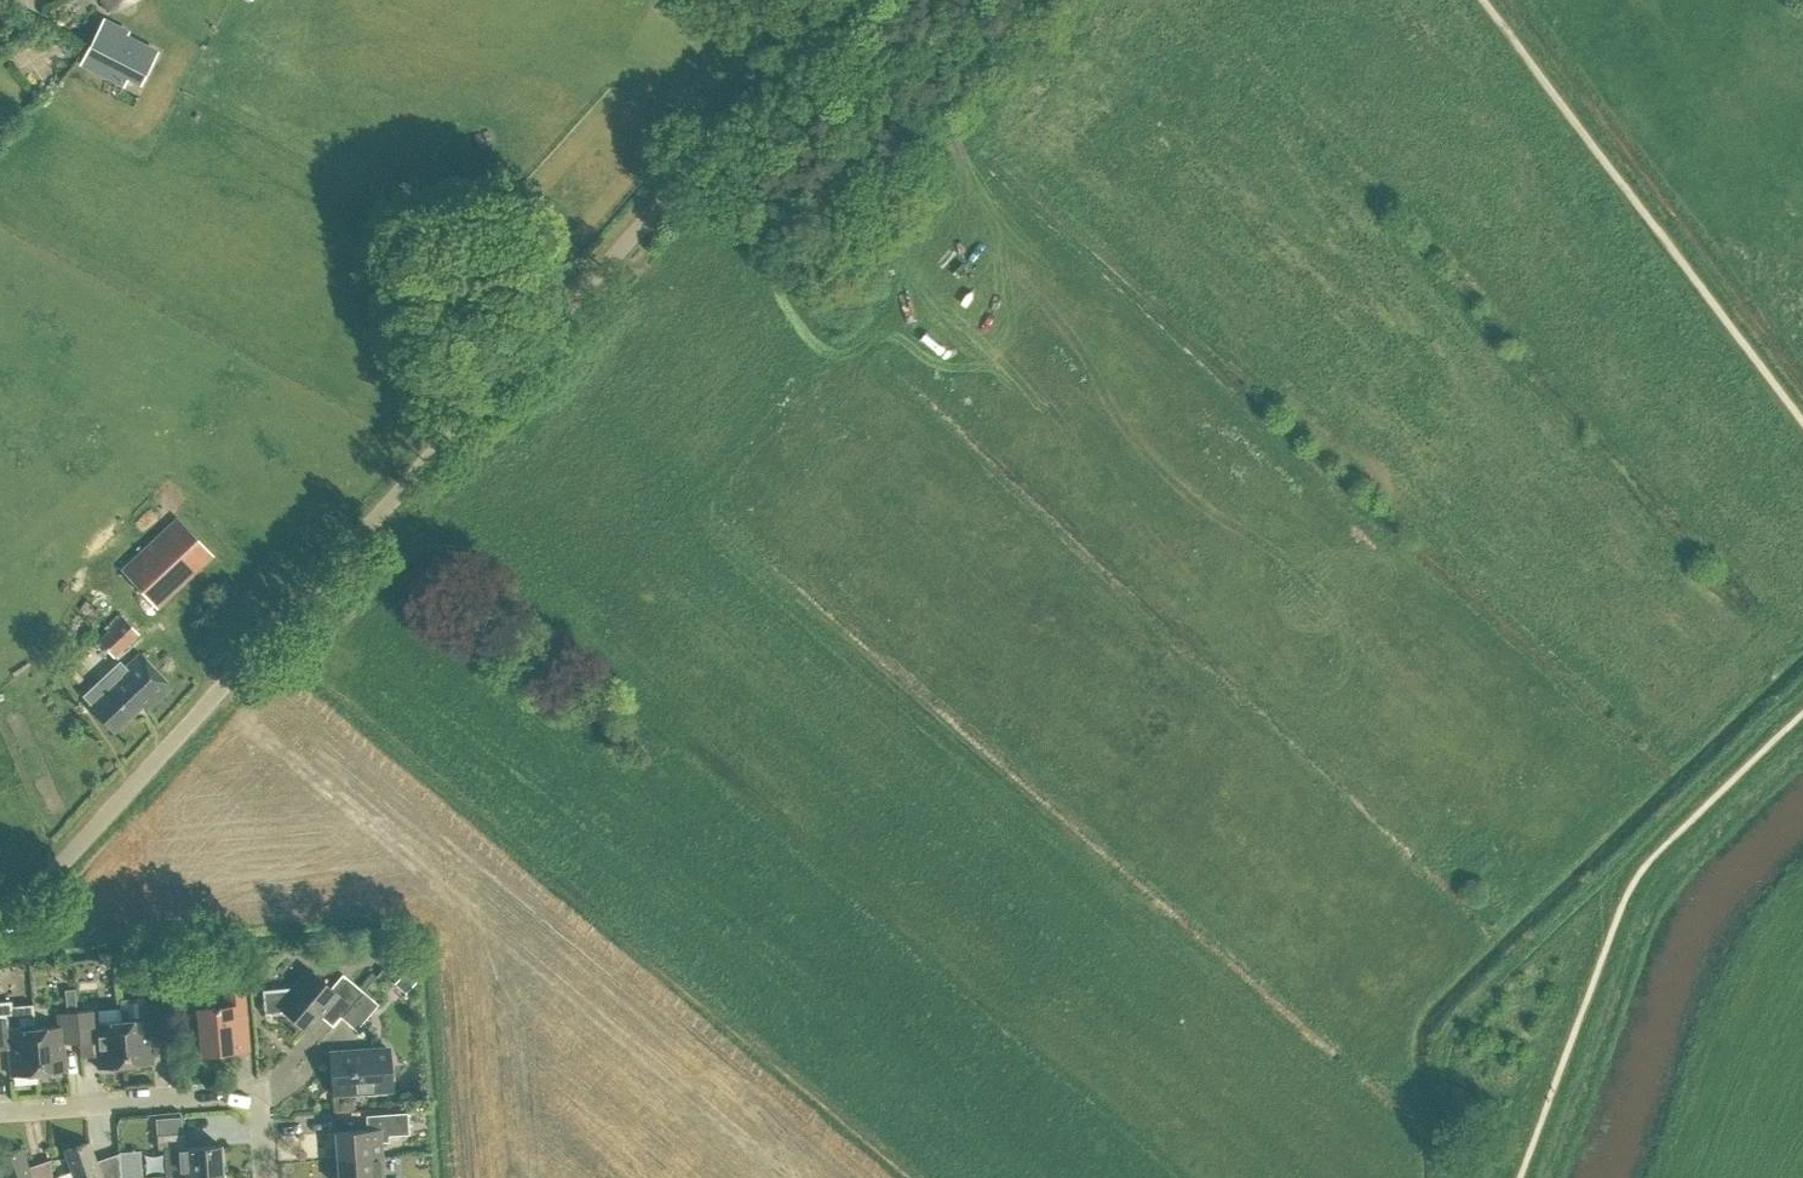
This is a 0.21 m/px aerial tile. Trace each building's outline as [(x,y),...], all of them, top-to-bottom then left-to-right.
[(109,11),(129,0),(103,0),(109,11)] [(101,23),(81,63),(123,85),(132,67),(137,70),(149,48),(101,23)] [(121,570),(154,605),(210,552),(176,517),(121,570)] [(123,617),(98,640),(113,656),(138,633),(123,617)] [(147,710),(171,686),(140,653),(124,668),(125,669),(121,672),(120,671),(103,687),(106,689),(89,705),(113,731),(142,705),(147,710)] [(320,1017),(332,1026),(340,1017),(362,991),(342,973),(330,987),(308,968),(292,987),(262,990),(264,1014),(285,1012),(307,1031),(320,1017)] [(243,990),(227,991),(228,1006),(198,1008),(202,1053),(248,1050),(243,990)] [(376,1003),(362,991),(340,1017),(341,1017),(353,1028),(376,1003)] [(75,995),(66,996),(68,1012),(76,1011),(75,995)] [(8,1048),(10,1075),(38,1073),(34,1028),(35,1028),(33,1003),(32,1004),(32,1006),(9,1008),(9,1003),(0,1004),(0,1049),(8,1048)] [(121,1020),(125,1065),(153,1063),(151,1035),(166,1034),(163,1004),(144,1005),(145,1018),(121,1020)] [(96,1009),(77,1011),(81,1057),(91,1056),(91,1052),(96,1052),(97,1068),(125,1065),(121,1020),(97,1022),(96,1009)] [(34,1028),(38,1073),(66,1070),(64,1043),(79,1042),(77,1011),(76,1011),(68,1012),(57,1013),(58,1026),(35,1028),(34,1028)] [(332,1050),(336,1095),(389,1092),(385,1046),(332,1050)] [(334,1132),(336,1159),(382,1156),(381,1142),(389,1141),(388,1135),(409,1134),(407,1112),(365,1115),(366,1129),(334,1132)] [(176,1175),(222,1172),(220,1144),(188,1147),(187,1132),(156,1134),(158,1149),(163,1148),(165,1176),(176,1175)] [(88,1141),(64,1150),(74,1177),(120,1177),(118,1153),(117,1153),(117,1155),(95,1162),(88,1141)] [(0,1155),(0,1167),(4,1177),(52,1177),(50,1159),(49,1159),(50,1161),(28,1168),(21,1148),(0,1155)] [(382,1156),(336,1159),(338,1177),(383,1177),(382,1156)]
